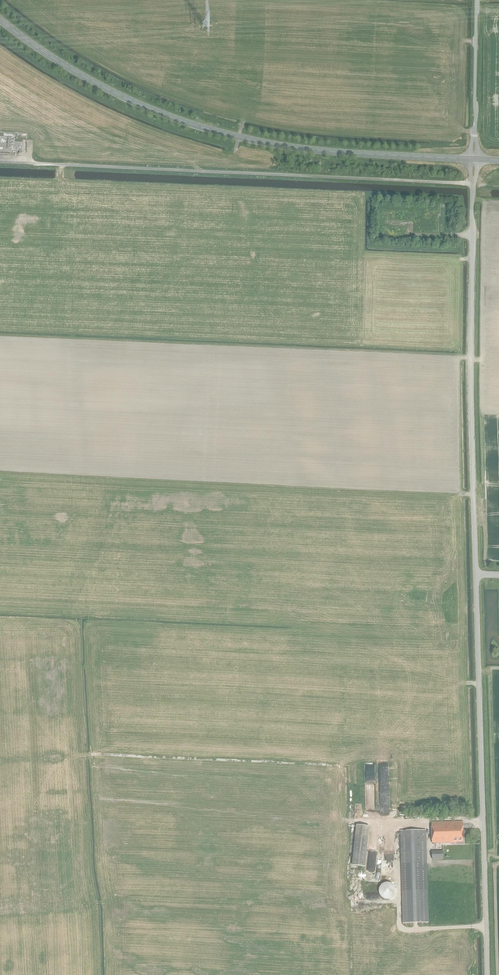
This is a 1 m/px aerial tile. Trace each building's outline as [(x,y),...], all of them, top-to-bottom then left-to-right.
[(451,842),(451,843),(456,843),(456,842),(464,842),(463,821),(432,822),(433,843),(451,842)] [(353,865),(365,866),(369,826),(358,825),(353,865)] [(427,830),(401,831),(403,923),(428,922),(427,830)] [(432,851),(432,859),(443,859),(443,850),(432,851)] [(388,882),(387,882),(386,882),(385,883),(384,883),(383,883),(383,884),(382,884),(381,885),(380,886),(380,887),(379,888),(379,889),(379,890),(379,891),(379,892),(379,893),(379,894),(380,894),(380,895),(380,896),(381,896),(381,897),(382,897),(383,898),(384,898),(384,899),(385,899),(386,899),(387,899),(388,899),(389,899),(390,899),(391,898),(392,898),(393,897),(394,896),(395,895),(395,894),(395,893),(396,892),(396,891),(396,890),(396,889),(395,889),(395,888),(395,887),(394,886),(394,885),(393,885),(393,884),(392,884),(392,883),(391,883),(390,883),(389,882),(388,882)]
